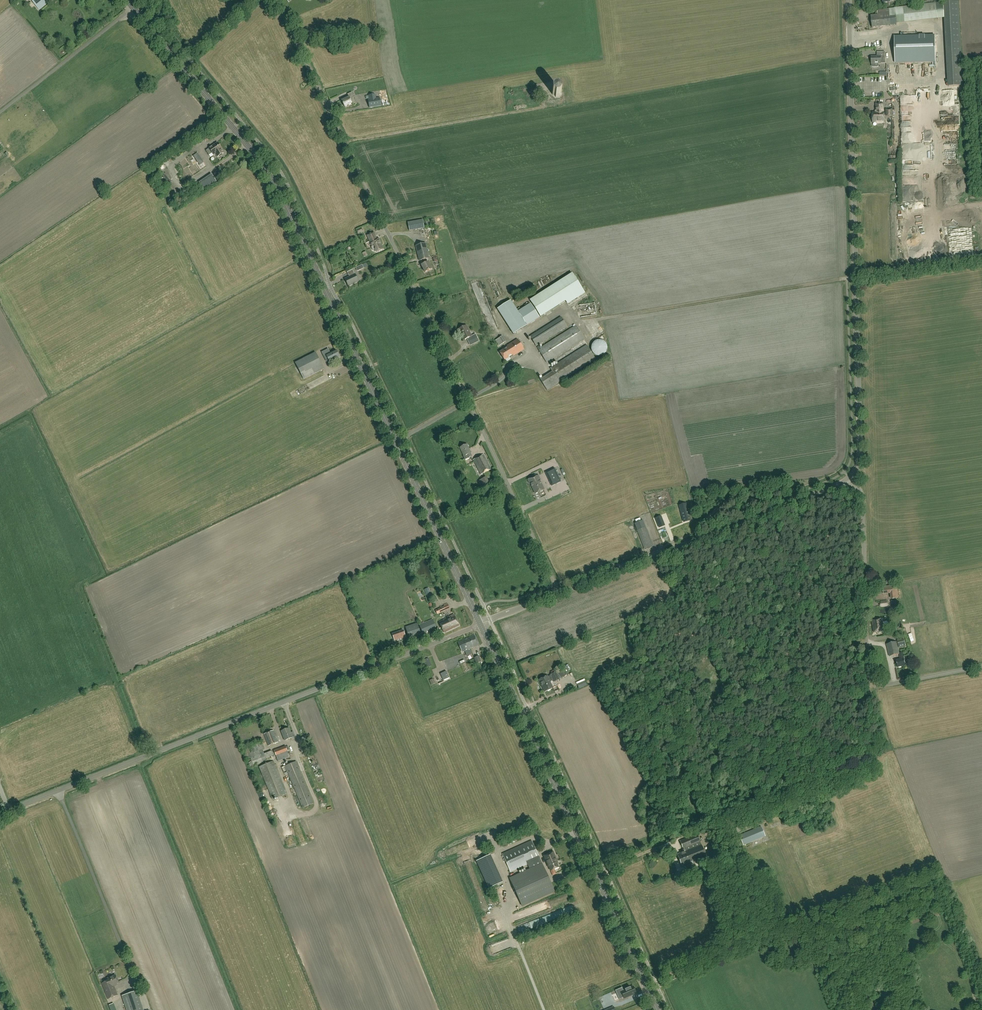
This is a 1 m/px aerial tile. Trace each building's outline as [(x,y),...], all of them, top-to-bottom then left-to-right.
[(48,2),(46,0),(31,0),(39,10),(48,2)] [(891,24),(893,24),(896,22),(896,20),(910,19),(937,15),(935,3),(907,6),(894,8),(878,10),(879,15),(871,16),(872,28),(891,26),(891,24)] [(895,64),(935,63),(935,42),(938,41),(937,35),(935,36),(894,36),(895,64)] [(878,57),(878,64),(881,64),(881,63),(885,63),(885,52),(877,52),(877,57),(878,57)] [(354,89),(357,94),(363,90),(360,85),(354,89)] [(560,90),(558,89),(558,88),(554,88),(554,89),(553,91),(552,91),(552,95),(553,95),(555,96),(556,97),(559,97),(559,96),(560,94),(561,93),(561,90),(560,90)] [(345,107),(352,103),(350,99),(354,97),(352,93),(348,95),(349,97),(342,101),(345,107)] [(375,95),(369,96),(369,100),(368,100),(369,108),(381,106),(380,98),(376,99),(375,95)] [(883,112),(883,104),(876,104),(876,111),(876,113),(873,113),(873,122),(873,121),(877,121),(877,123),(882,123),(882,122),(884,122),(884,112),(883,112)] [(217,157),(224,153),(222,150),(218,143),(209,148),(209,149),(206,151),(209,155),(212,153),(214,155),(215,154),(217,157)] [(376,239),(374,233),(367,235),(372,246),(371,248),(373,251),(377,252),(383,250),(378,238),(376,239)] [(419,261),(421,260),(425,259),(429,258),(426,243),(415,246),(419,261)] [(425,259),(421,260),(423,265),(421,265),(425,272),(432,269),(428,262),(427,263),(425,259)] [(354,274),(354,273),(353,270),(347,272),(348,275),(349,275),(350,277),(345,279),(348,286),(358,281),(355,274),(354,274)] [(540,317),(583,290),(572,273),(530,300),(540,317)] [(539,317),(530,304),(518,311),(510,300),(497,308),(513,333),(539,317)] [(536,346),(567,327),(561,317),(530,336),(536,346)] [(472,336),(466,326),(458,329),(463,340),(469,338),(470,341),(477,338),(476,334),(472,336)] [(547,363),(584,339),(576,326),(541,349),(539,346),(537,347),(539,350),(547,363)] [(513,356),(524,349),(518,339),(507,346),(508,347),(499,352),(504,360),(510,357),(510,358),(513,356)] [(601,340),(598,339),(595,340),(593,342),(592,344),(591,346),(591,349),(592,351),(593,354),(596,355),(598,356),(600,356),(603,355),(605,353),(607,351),(607,349),(607,346),(607,344),(605,342),(603,340),(601,340)] [(547,390),(559,383),(596,360),(587,345),(550,368),(552,372),(540,380),(547,390)] [(325,359),(327,358),(330,363),(340,357),(336,350),(330,353),(329,349),(322,353),(325,359)] [(321,363),(315,353),(295,363),(304,379),(324,369),(321,363)] [(465,460),(468,459),(468,458),(472,456),(470,453),(471,453),(467,444),(460,448),(464,456),(463,456),(465,460)] [(481,475),(491,469),(483,454),(473,460),(481,475)] [(549,471),(545,472),(548,479),(552,486),(561,482),(554,468),(549,471)] [(484,489),(491,486),(486,476),(479,480),(484,489)] [(540,479),(538,476),(534,478),(533,477),(528,480),(530,484),(530,483),(535,494),(544,490),(539,480),(540,479)] [(682,524),(689,522),(685,508),(679,510),(682,524)] [(645,550),(653,546),(646,527),(637,531),(645,550)] [(437,614),(446,610),(450,608),(447,603),(444,605),(445,606),(436,611),(437,614)] [(444,632),(459,625),(454,615),(447,618),(447,619),(439,622),(444,632)] [(419,625),(422,633),(436,627),(433,619),(419,625)] [(874,632),(877,632),(878,632),(878,633),(879,633),(880,633),(880,632),(881,632),(881,631),(884,631),(884,627),(885,627),(888,626),(888,625),(888,622),(887,621),(883,622),(882,619),(872,621),(874,632)] [(417,623),(405,627),(409,637),(420,633),(417,623)] [(400,638),(405,637),(403,631),(392,635),(394,640),(398,639),(398,638),(400,638)] [(470,648),(470,649),(479,645),(474,635),(468,638),(470,642),(469,642),(469,643),(471,647),(470,648)] [(471,647),(469,643),(469,642),(470,642),(468,638),(458,643),(462,652),(470,649),(470,648),(471,647)] [(899,653),(896,642),(886,644),(889,657),(899,654),(900,660),(896,660),(897,667),(906,666),(904,659),(903,652),(899,653)] [(431,666),(429,658),(423,660),(426,668),(431,666)] [(548,676),(539,680),(545,692),(553,688),(551,683),(550,681),(553,680),(554,682),(559,679),(567,675),(564,669),(561,670),(556,673),(556,672),(550,675),(551,675),(548,676)] [(441,674),(444,681),(449,679),(446,671),(441,674)] [(859,707),(865,701),(860,697),(855,704),(859,707)] [(285,741),(292,738),(289,728),(281,731),(285,741)] [(268,746),(278,742),(273,730),(264,734),(268,746)] [(264,753),(262,749),(264,749),(262,741),(243,748),(250,767),(254,765),(254,764),(266,760),(267,761),(271,760),(270,757),(273,755),(271,750),(264,753)] [(278,761),(290,757),(285,746),(274,750),(278,761)] [(273,799),(287,793),(273,761),(259,767),(273,799)] [(303,808),(313,803),(296,761),(285,766),(303,808)] [(737,832),(760,823),(758,818),(735,828),(737,832)] [(744,845),(765,836),(761,827),(740,836),(744,845)] [(683,857),(703,849),(697,834),(680,841),(683,850),(682,850),(683,852),(681,854),(680,853),(678,854),(677,855),(680,862),(685,860),(683,857)] [(548,878),(540,859),(532,841),(502,854),(511,872),(530,863),(533,869),(512,878),(510,879),(522,907),(555,892),(548,878)] [(685,860),(680,862),(682,866),(695,861),(695,862),(706,857),(703,849),(683,857),(685,860)] [(556,861),(557,861),(553,851),(544,855),(548,865),(556,861)] [(488,856),(476,861),(478,866),(490,861),(488,856)] [(548,865),(549,867),(551,870),(559,867),(556,861),(548,865)] [(108,999),(118,995),(114,986),(117,985),(117,984),(119,983),(115,975),(107,978),(108,981),(102,984),(108,999)] [(628,996),(636,993),(633,987),(621,992),(624,998),(625,997),(626,997),(628,996)] [(138,1007),(142,1006),(138,990),(133,992),(123,996),(127,1009),(139,1009),(138,1007)]
